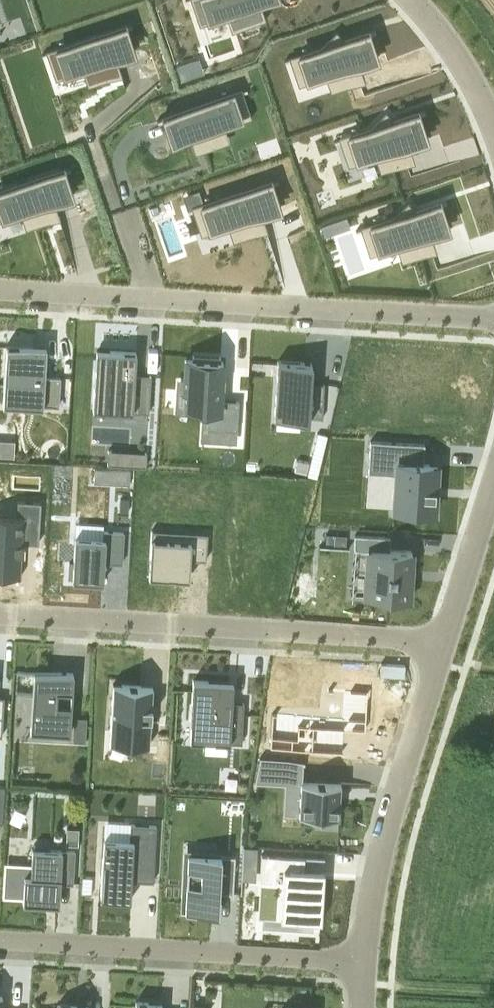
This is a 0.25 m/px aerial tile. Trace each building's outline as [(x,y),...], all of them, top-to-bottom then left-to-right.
[(213,19),(232,13),(232,14),(237,28),(261,20),(256,3),(265,0),(206,0),(213,19)] [(128,25),(60,48),(61,50),(68,73),(83,68),(84,71),(88,82),(116,74),(111,60),(137,51),(129,27),(128,25)] [(321,48),(303,54),(303,56),(311,79),(331,73),(332,75),(335,88),(360,80),(354,64),(376,56),(376,57),(378,57),(370,33),(369,31),(342,41),(336,33),(321,48)] [(229,95),(163,117),(163,119),(171,143),(190,137),(195,151),(223,142),(218,129),(218,126),(237,120),(229,97),(229,95)] [(369,129),(352,134),(353,136),(361,160),(381,154),(381,156),(385,168),(409,161),(404,144),(426,137),(426,138),(428,138),(420,114),(419,112),(392,121),(386,114),(369,129)] [(0,191),(0,192),(0,193),(8,216),(26,210),(27,214),(31,225),(55,218),(50,202),(74,194),(66,171),(65,169),(0,191)] [(272,181),(206,204),(206,205),(214,229),(233,222),(234,224),(238,238),(262,230),(257,214),(280,206),(273,183),(272,181)] [(390,218),(373,224),(374,226),(382,250),(402,244),(402,246),(406,258),(431,251),(425,234),(447,227),(447,228),(449,227),(441,204),(440,202),(413,211),(407,204),(390,218)] [(0,374),(0,404),(43,406),(43,405),(58,405),(60,376),(44,375),(46,347),(1,344),(0,374)] [(97,350),(93,409),(94,409),(131,412),(149,413),(151,375),(134,374),(136,352),(97,350)] [(184,378),(183,390),(187,390),(186,408),(208,409),(207,429),(237,431),(239,401),(221,400),(223,361),(220,361),(221,357),(192,355),(192,359),(185,359),(184,378)] [(274,415),(274,418),(308,420),(308,417),(322,418),(324,383),(310,382),(311,374),(312,363),(310,363),(305,362),(278,361),(274,415)] [(370,440),(368,472),(396,474),(394,510),(434,512),(436,464),(423,463),(424,443),(370,440)] [(21,568),(23,530),(39,531),(41,491),(20,490),(19,508),(0,507),(0,567),(21,568)] [(69,562),(69,577),(72,577),(72,581),(103,582),(104,561),(122,562),(123,531),(104,530),(103,538),(75,537),(74,562),(69,562)] [(151,530),(149,576),(184,578),(185,558),(206,559),(207,541),(182,540),(182,532),(151,530)] [(355,535),(354,548),(370,550),(368,597),(408,599),(411,550),(389,548),(390,537),(355,535)] [(32,696),(30,730),(39,731),(70,733),(73,673),(33,671),(32,696)] [(194,680),(190,740),(241,743),(244,703),(232,702),(233,682),(229,682),(194,680)] [(110,728),(109,743),(124,744),(149,745),(151,700),(152,685),(141,684),(113,683),(110,728)] [(344,689),(343,717),(326,716),(271,712),(269,747),(342,751),(343,737),(344,729),(365,730),(368,690),(344,689)] [(85,741),(86,725),(87,718),(75,717),(73,741),(85,741)] [(291,763),(290,781),(300,781),(299,814),(302,815),(313,815),(338,817),(341,783),(303,780),(304,764),(291,763)] [(104,839),(100,898),(130,900),(131,880),(153,881),(156,825),(131,824),(130,840),(104,839)] [(24,875),(23,902),(48,903),(56,904),(58,904),(59,901),(59,898),(59,883),(73,884),(74,867),(75,850),(50,849),(50,845),(33,844),(33,848),(32,848),(30,876),(24,875)] [(246,844),(244,876),(258,876),(260,844),(246,844)] [(188,854),(185,906),(205,907),(205,912),(212,912),(218,913),(219,892),(233,893),(235,856),(221,856),(188,854)] [(267,856),(264,912),(280,912),(280,919),(321,921),(324,871),(302,869),(303,858),(267,856)]
